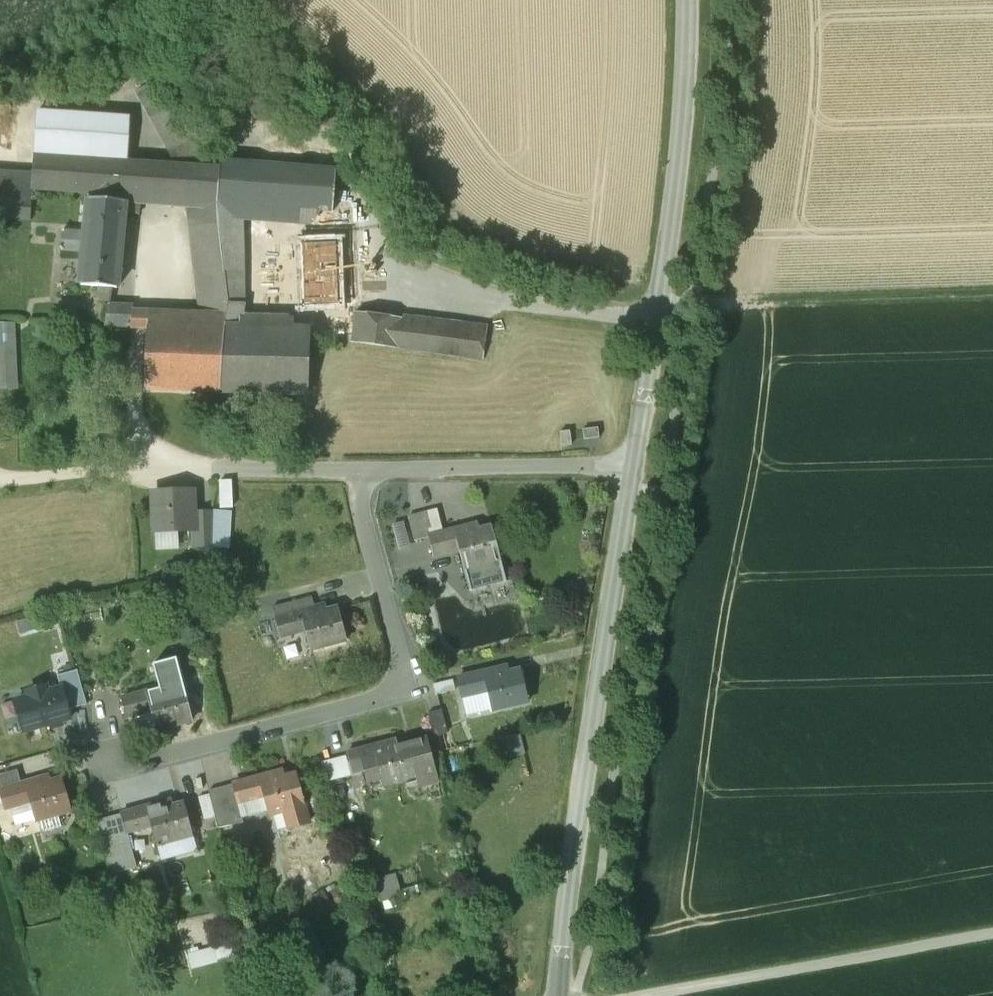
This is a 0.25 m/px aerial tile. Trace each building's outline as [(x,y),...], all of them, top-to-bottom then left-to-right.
[(136,88),(179,166),(209,168),(161,76),(136,88)] [(128,117),(36,111),(33,156),(88,159),(125,162),(128,117)] [(88,159),(33,156),(32,173),(31,189),(88,193),(140,196),(194,200),(217,201),(219,169),(209,168),(179,166),(125,162),(88,159)] [(219,169),(217,201),(229,201),(240,202),(297,207),(333,210),(337,170),(220,160),(219,169)] [(0,171),(0,197),(30,199),(31,189),(32,173),(0,171)] [(140,196),(88,193),(88,199),(124,202),(123,213),(138,214),(140,196)] [(0,197),(0,218),(30,221),(31,199),(30,199),(0,197)] [(124,202),(88,199),(85,232),(63,230),(61,250),(84,252),(83,259),(80,285),(97,287),(96,298),(108,299),(108,304),(110,305),(112,286),(116,288),(123,213),(124,202)] [(217,201),(194,200),(205,307),(228,307),(228,303),(227,294),(220,228),(217,201)] [(227,227),(229,201),(217,201),(220,228),(227,227)] [(229,201),(227,227),(240,227),(240,202),(229,201)] [(297,207),(299,243),(335,242),(333,210),(297,207)] [(242,303),(240,227),(227,227),(220,228),(227,294),(234,293),(235,303),(242,303)] [(335,242),(299,243),(301,272),(292,272),(293,283),(302,282),(303,304),(303,305),(312,305),(319,304),(328,304),(339,304),(335,242)] [(84,252),(61,250),(61,257),(83,259),(84,252)] [(303,304),(293,304),(293,329),(239,327),(242,303),(235,303),(234,293),(227,294),(228,303),(228,307),(226,317),(221,390),(309,392),(310,339),(311,319),(312,305),(303,305),(303,304)] [(293,304),(242,303),(239,327),(293,329),(293,304)] [(110,305),(108,304),(105,325),(133,326),(133,306),(110,305)] [(320,319),(311,319),(310,339),(351,345),(352,342),(355,311),(339,304),(328,304),(328,319),(320,319)] [(319,304),(312,305),(311,319),(320,319),(319,304)] [(319,304),(320,319),(328,319),(328,304),(319,304)] [(194,316),(226,317),(228,307),(205,307),(133,306),(133,326),(149,325),(193,327),(194,316)] [(398,348),(402,317),(355,311),(352,342),(398,348)] [(194,316),(193,327),(149,325),(145,387),(221,390),(226,317),(194,316)] [(487,328),(402,317),(398,348),(482,359),(485,340),(487,328)] [(595,433),(587,434),(588,442),(596,441),(595,433)] [(220,479),(222,505),(234,504),(232,479),(220,479)] [(192,489),(154,492),(155,531),(179,530),(193,529),(194,529),(193,510),(192,489)] [(213,509),(193,510),(194,529),(193,529),(193,547),(211,546),(213,509)] [(229,509),(213,509),(211,546),(227,546),(229,509)] [(437,510),(408,518),(414,541),(428,537),(443,533),(437,510)] [(491,527),(468,532),(467,527),(453,530),(458,549),(469,591),(505,581),(491,527)] [(180,547),(179,530),(155,531),(156,548),(180,547)] [(443,533),(428,537),(433,555),(458,549),(453,530),(443,533)] [(291,591),(270,596),(275,618),(296,613),(291,591)] [(296,613),(275,618),(280,636),(305,629),(311,649),(346,640),(337,608),(315,614),(314,608),(296,613)] [(177,660),(155,666),(159,689),(121,699),(126,717),(132,715),(137,735),(192,721),(183,689),(177,660)] [(520,670),(498,675),(497,670),(457,679),(461,697),(487,691),(492,710),(528,702),(520,670)] [(67,710),(87,705),(77,671),(57,676),(60,688),(67,710)] [(452,680),(433,684),(435,695),(455,690),(452,680)] [(67,710),(60,688),(46,692),(44,686),(28,691),(30,696),(15,701),(24,732),(70,719),(67,710)] [(441,710),(428,713),(434,737),(447,733),(441,710)] [(517,729),(498,734),(502,752),(522,747),(517,729)] [(426,739),(386,749),(384,743),(360,750),(366,774),(367,774),(366,768),(375,765),(381,785),(435,771),(426,739)] [(360,750),(345,753),(351,778),(366,774),(360,750)] [(24,784),(21,773),(0,779),(0,791),(24,784)] [(295,774),(273,779),(271,774),(233,783),(237,801),(254,797),(253,791),(262,789),(269,814),(284,811),(304,805),(295,774)] [(40,786),(38,780),(0,791),(0,793),(5,809),(21,804),(20,799),(29,796),(36,821),(40,820),(55,815),(71,811),(61,779),(40,786)] [(233,783),(208,791),(214,816),(218,828),(243,823),(237,801),(233,783)] [(214,816),(208,791),(196,794),(202,819),(214,816)] [(183,803),(170,806),(169,801),(145,807),(151,826),(156,846),(157,846),(189,837),(192,836),(183,803)] [(304,805),(284,811),(289,828),(309,823),(304,805)] [(145,807),(120,814),(120,815),(125,833),(127,833),(151,826),(145,807)] [(55,815),(40,820),(42,830),(59,826),(55,815)] [(120,815),(109,818),(116,843),(129,840),(127,833),(125,833),(120,815)] [(129,840),(116,843),(109,818),(97,821),(111,875),(136,868),(129,840)] [(189,837),(157,846),(161,861),(193,852),(189,837)] [(396,873),(373,880),(377,898),(401,891),(396,873)] [(321,889),(307,898),(320,917),(333,908),(321,889)] [(200,927),(184,932),(189,952),(206,948),(200,927)] [(245,937),(216,945),(218,954),(247,946),(245,937)] [(206,948),(189,952),(192,961),(213,956),(210,947),(206,948)]
